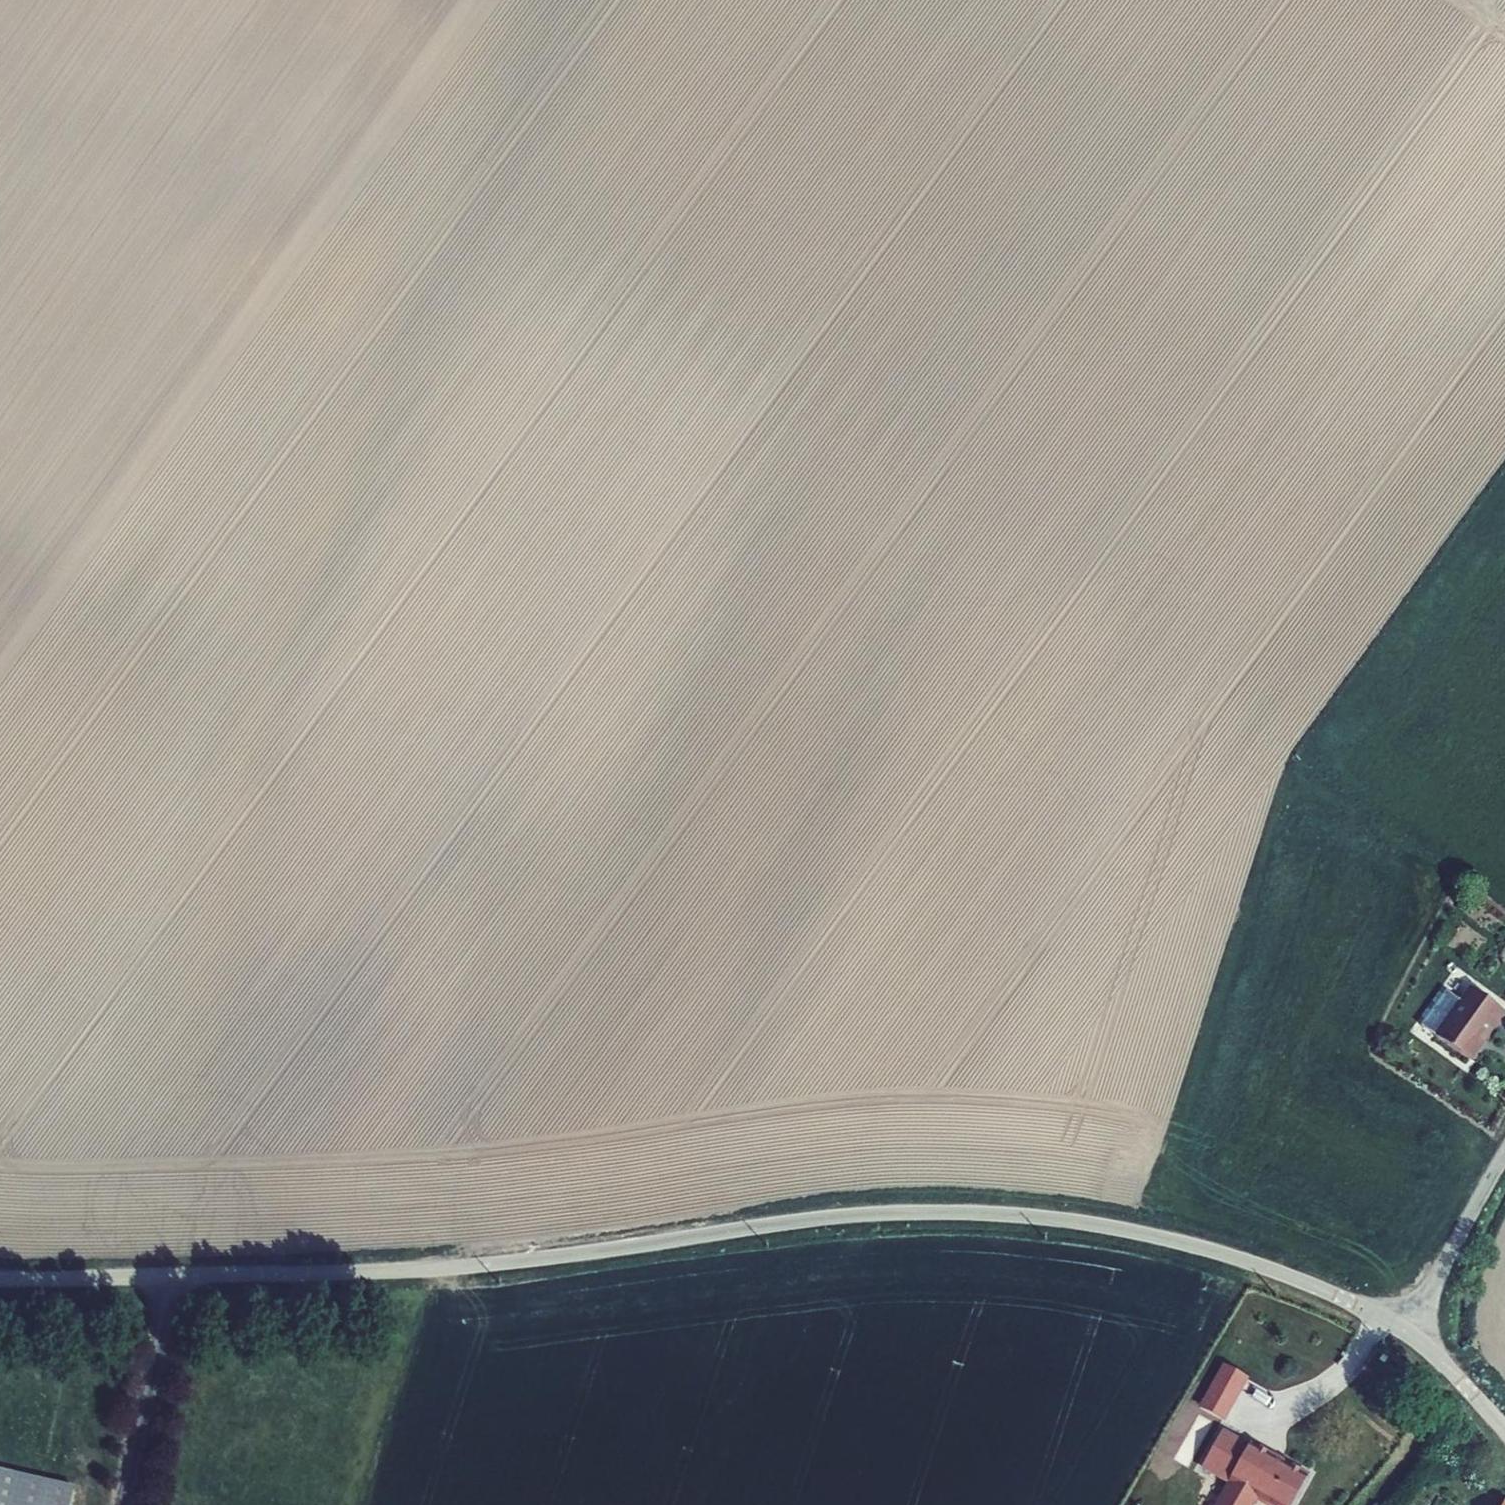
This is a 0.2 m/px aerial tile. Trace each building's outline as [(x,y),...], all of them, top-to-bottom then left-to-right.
[(1471,987),(1436,1035),(1468,1059),(1503,1010),(1471,987)] [(1266,1504),(1287,1504),(1303,1474),(1251,1446),(1247,1452),(1230,1443),(1215,1469),(1233,1479),(1229,1485),(1266,1504)]
